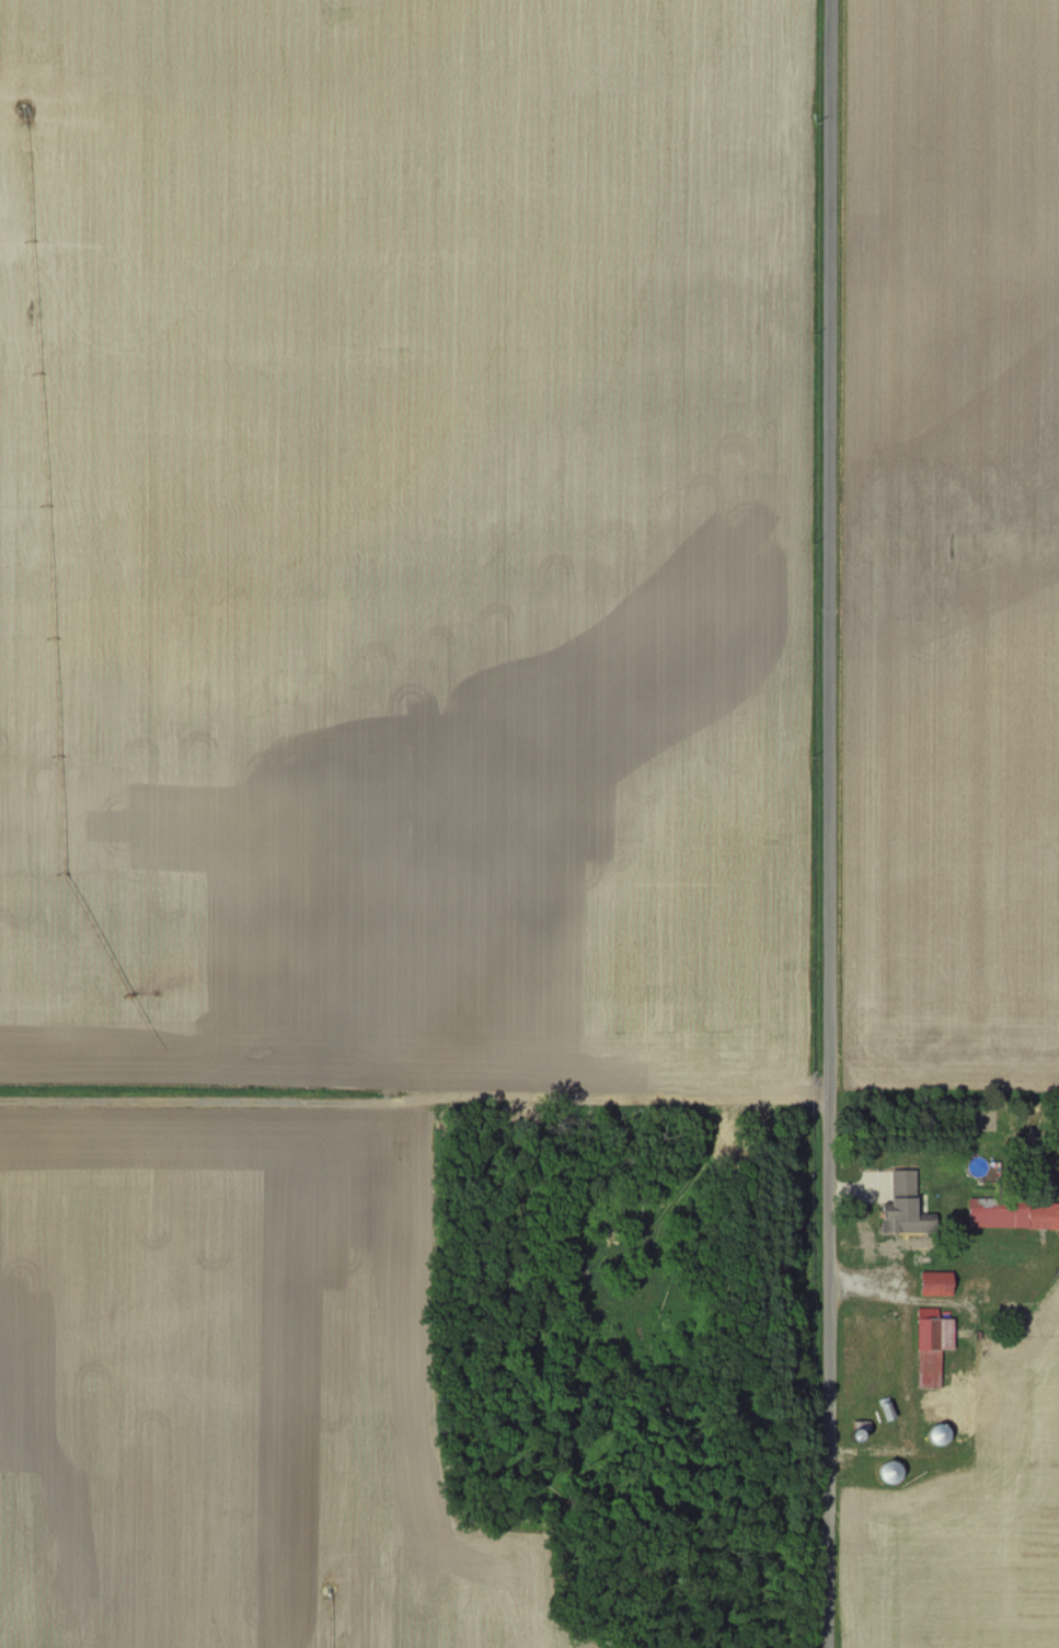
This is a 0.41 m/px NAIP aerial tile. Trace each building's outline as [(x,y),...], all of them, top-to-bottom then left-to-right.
[(913,1170),(888,1169),(888,1203),(878,1203),(878,1232),(912,1232),(913,1170)] [(1053,1234),(1058,1234),(1058,1201),(966,1200),(966,1226),(1053,1228),(1053,1234)] [(949,1271),(917,1271),(917,1294),(949,1294),(949,1271)] [(915,1387),(938,1387),(938,1349),(950,1349),(950,1318),(935,1318),(935,1308),(914,1308),(915,1387)] [(919,1404),(926,1421),(940,1416),(933,1399),(919,1404)] [(946,1440),(939,1427),(929,1432),(935,1445),(946,1440)] [(875,1470),(885,1485),(900,1475),(890,1460),(875,1470)]
